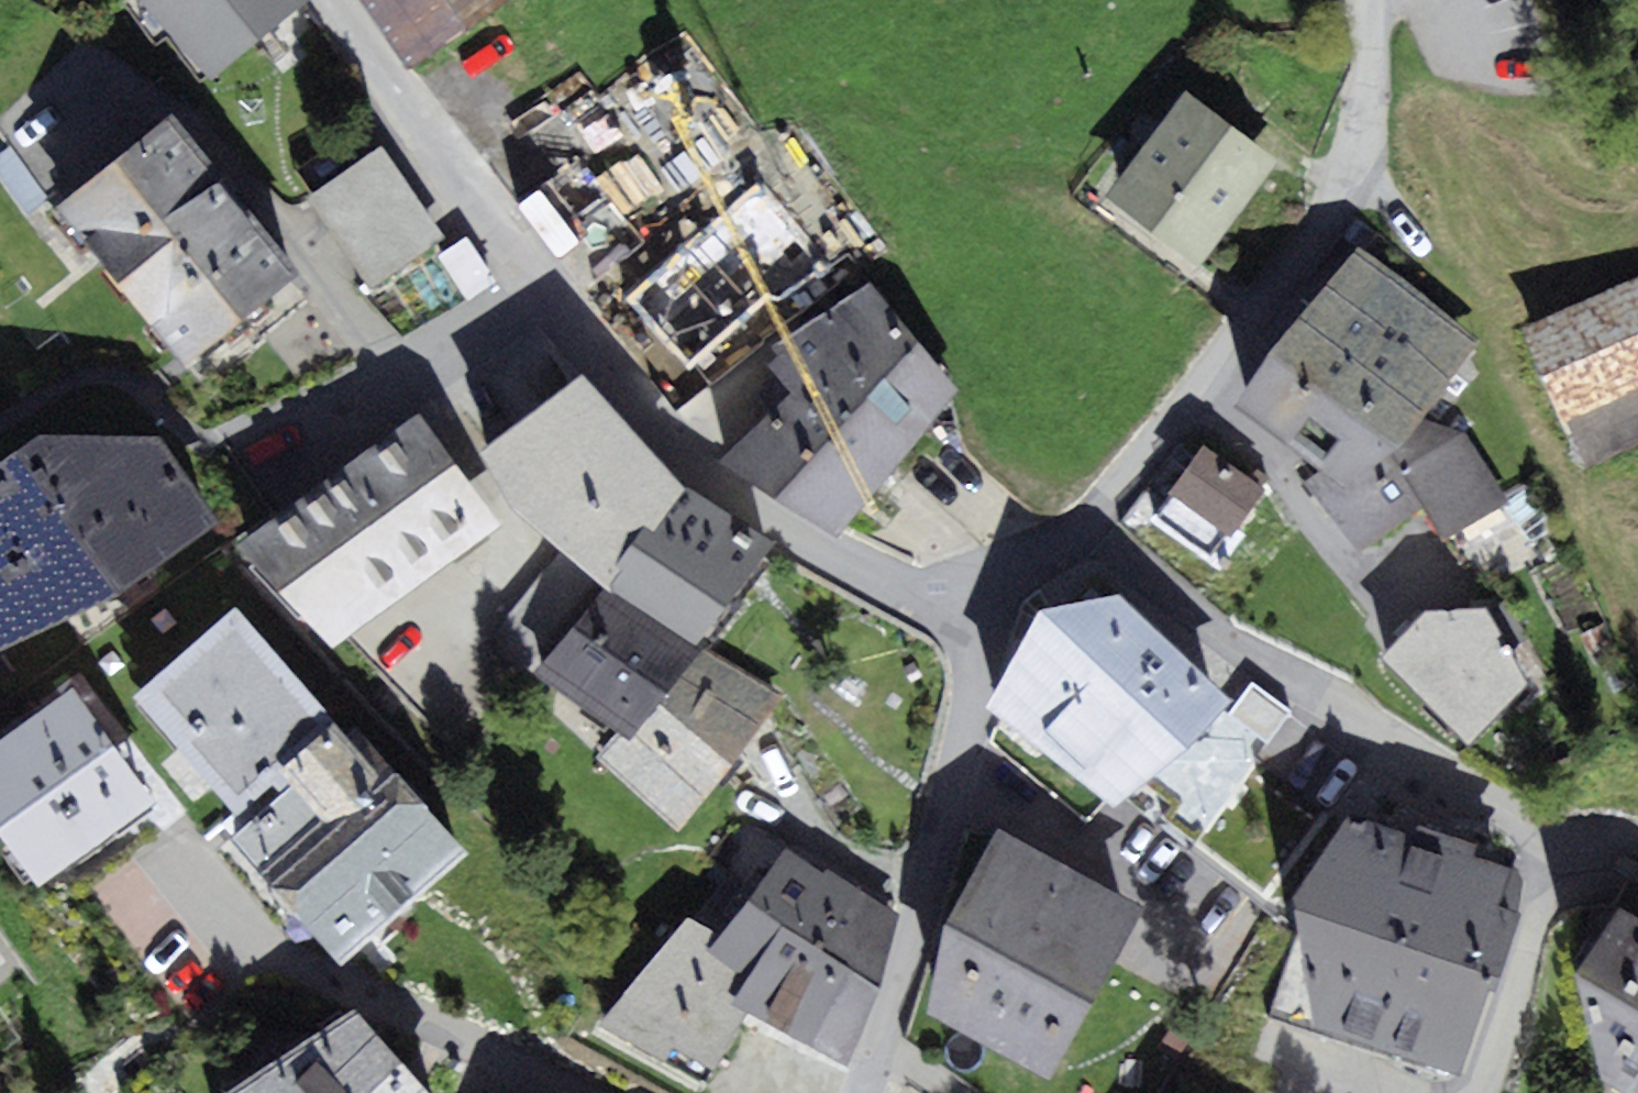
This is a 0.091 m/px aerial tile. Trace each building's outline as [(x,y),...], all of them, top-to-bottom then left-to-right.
[(310,0),(145,0),(214,80),(310,0)] [(412,65),(500,0),(364,0),(412,65)] [(1109,194),(1200,263),(1279,161),(1187,91),(1109,194)] [(185,364),(300,273),(172,114),(57,206),(185,364)] [(372,288),(446,237),(383,146),(309,197),(372,288)] [(831,267),(852,249),(781,166),(627,297),(691,372),(771,304),(780,313),(833,268),(831,267)] [(1360,247),(1274,355),(1398,449),(1426,418),(1478,342),(1360,247)] [(1582,470),(1637,446),(1637,278),(1522,327),(1582,470)] [(774,345),(782,353),(897,464),(959,390),(870,280),(774,345)] [(839,536),(897,464),(782,353),(770,363),(776,371),(757,393),(768,415),(719,462),(839,536)] [(1318,499),(1398,449),(1274,355),(1234,407),(1318,499)] [(513,507),(608,589),(688,486),(585,375),(482,451),(513,507)] [(334,649),(500,525),(420,413),(238,545),(334,649)] [(1467,432),(1426,418),(1398,449),(1318,499),(1360,553),(1424,512),(1443,539),(1512,503),(1467,432)] [(221,523),(161,436),(40,433),(0,461),(0,651),(123,596),(221,523)] [(1157,515),(1216,556),(1265,488),(1206,447),(1157,515)] [(773,541),(688,486),(608,589),(697,646),(773,541)] [(989,708),(1115,806),(1232,697),(1119,586),(1042,603),(989,708)] [(608,589),(537,674),(618,731),(631,739),(702,649),(697,646),(608,589)] [(345,733),(234,606),(132,695),(237,815),(273,784),(281,793),(231,836),(341,961),(467,852),(355,724),(345,733)] [(1384,660),(1471,746),(1528,683),(1488,608),(1428,610),(1384,660)] [(679,830),(785,694),(704,646),(702,649),(631,739),(618,731),(598,757),(679,830)] [(39,887),(155,803),(73,689),(0,741),(0,832),(39,887)] [(1460,1074),(1525,876),(1351,813),(1290,905),(1298,931),(1269,1016),(1460,1074)] [(929,1012),(1051,1078),(1142,907),(999,828),(946,922),(929,1012)] [(787,847),(749,900),(835,957),(883,989),(900,914),(829,868),(824,873),(787,847)] [(749,1010),(787,1031),(835,957),(749,900),(724,934),(713,947),(752,975),(734,1003),(749,1010)] [(1621,909),(1579,970),(1596,1076),(1627,1092),(1637,1092),(1637,918),(1621,909)] [(698,1082),(749,1010),(734,1003),(752,975),(713,947),(724,934),(692,915),(600,1022),(698,1082)] [(883,989),(835,957),(787,1031),(847,1066),(883,989)] [(354,1006),(229,1092),(429,1092),(354,1006)]
